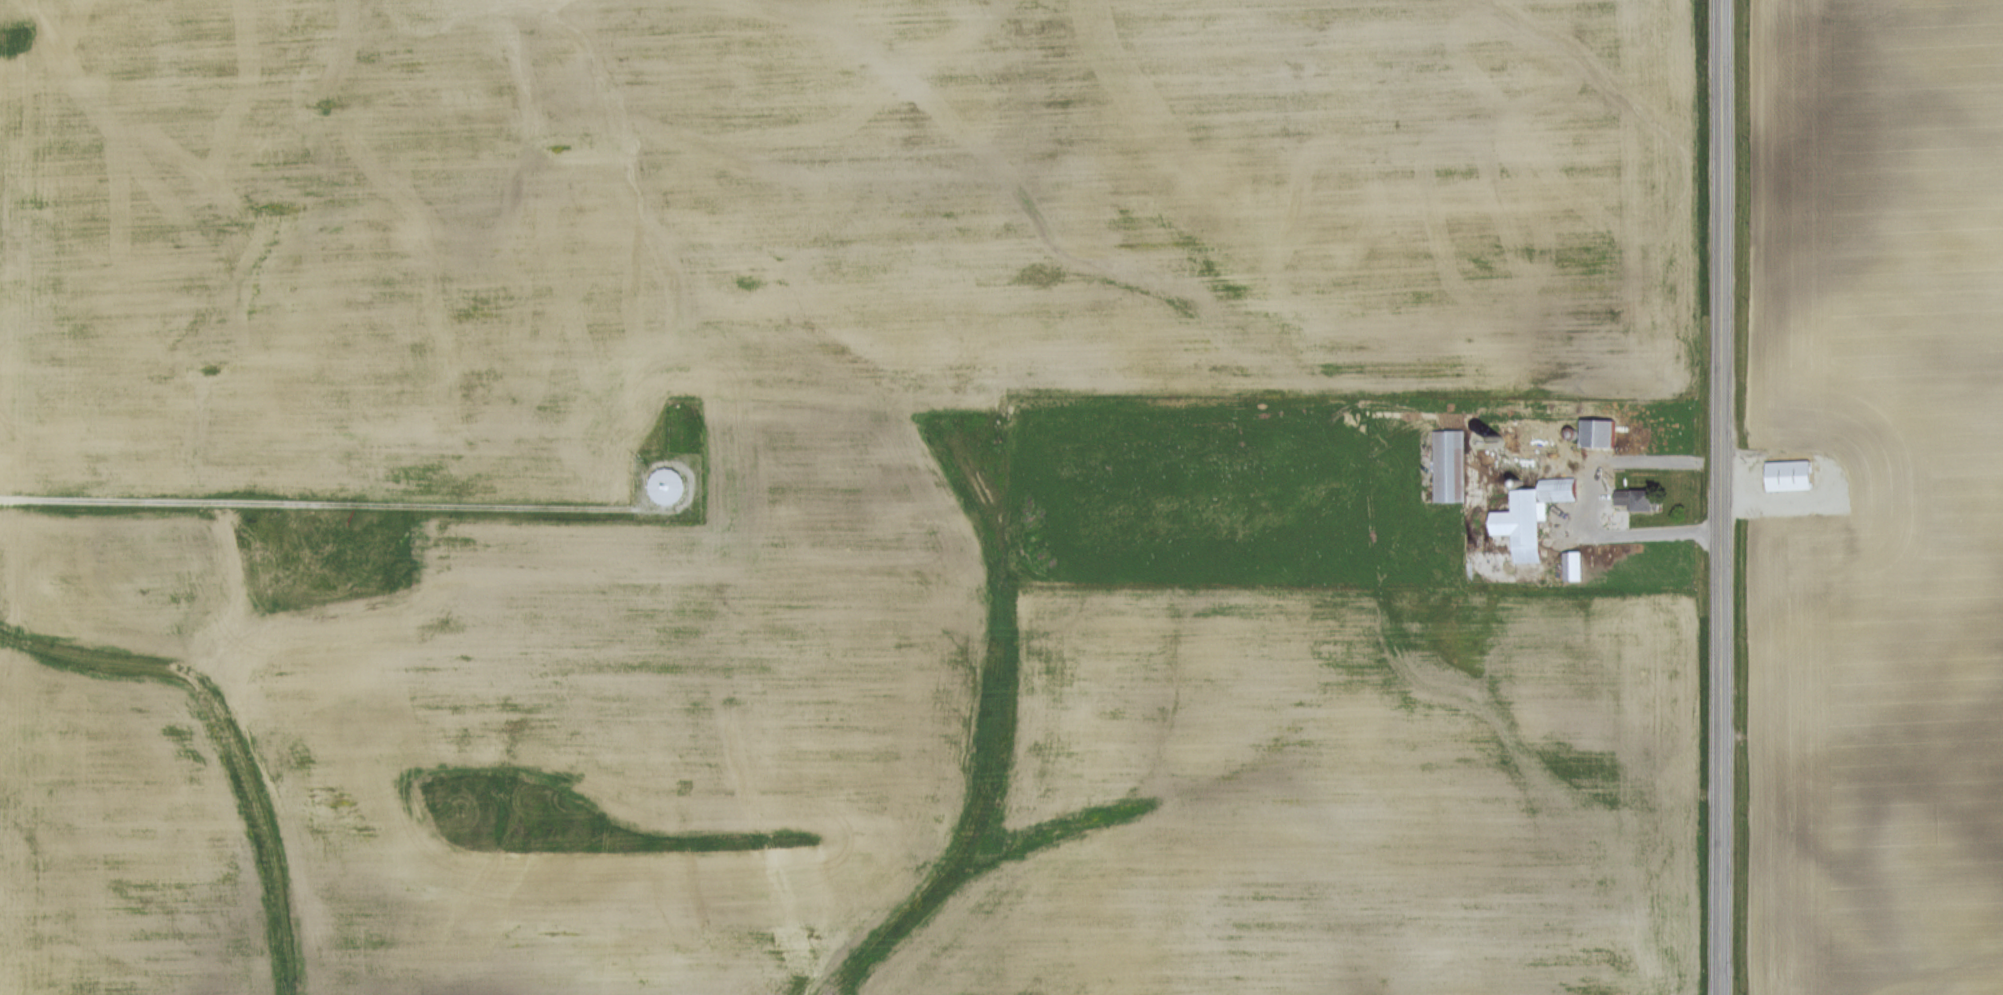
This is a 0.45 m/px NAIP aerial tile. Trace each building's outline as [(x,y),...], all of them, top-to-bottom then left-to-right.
[(1613,419),(1577,419),(1577,447),(1613,447),(1613,419)] [(1464,501),(1464,430),(1432,430),(1432,501),(1464,501)] [(1763,462),(1764,491),(1809,490),(1808,461),(1763,462)] [(664,504),(682,481),(662,465),(644,488),(664,504)] [(1538,561),(1537,518),(1544,518),(1544,501),(1575,500),(1574,477),(1536,478),(1536,488),(1509,489),(1509,511),(1485,511),(1486,535),(1510,534),(1510,562),(1538,561)] [(1649,490),(1613,490),(1613,504),(1627,504),(1627,511),(1649,511),(1649,490)]
